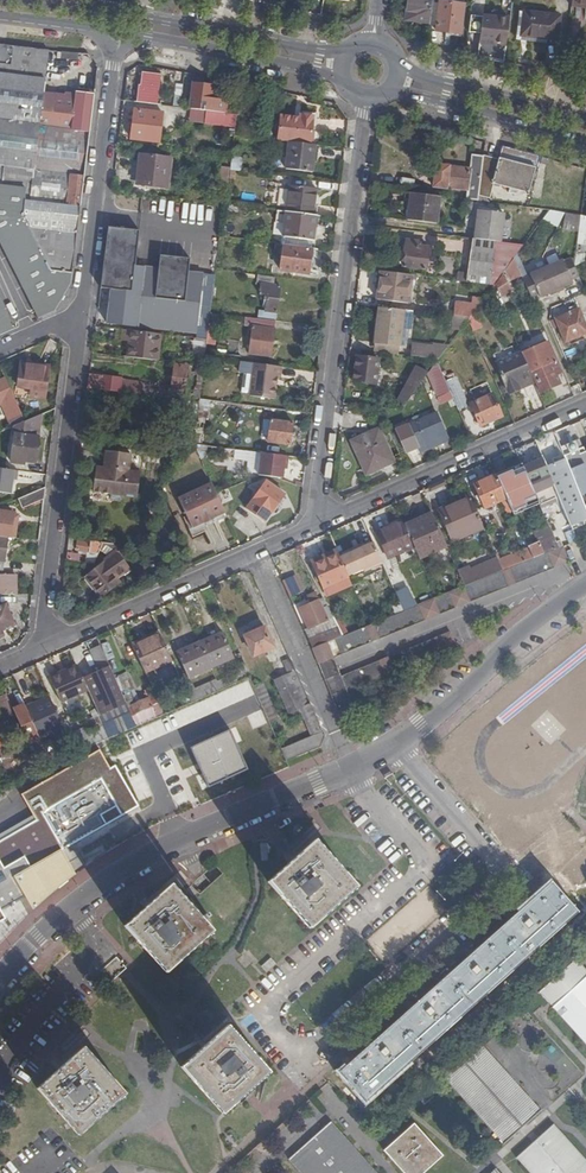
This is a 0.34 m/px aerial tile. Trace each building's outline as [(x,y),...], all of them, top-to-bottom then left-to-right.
[(430,23),(433,0),(409,0),(409,3),(416,3),(415,9),(414,9),(412,21),(430,23)] [(506,0),(494,0),(493,6),(486,5),(485,10),(478,9),(476,25),(502,29),(506,0)] [(461,35),(465,5),(440,2),(437,31),(461,35)] [(407,20),(412,21),(414,9),(415,9),(416,3),(409,3),(407,20)] [(558,42),(561,19),(525,13),(522,37),(558,42)] [(72,274),(94,95),(76,93),(76,95),(65,94),(65,96),(44,93),(49,52),(1,46),(1,47),(0,47),(0,165),(5,166),(3,185),(27,188),(27,189),(27,193),(23,216),(51,271),(72,274)] [(78,63),(79,56),(58,53),(57,60),(78,63)] [(157,105),(158,100),(161,76),(144,74),(143,87),(141,87),(139,103),(157,105)] [(190,109),(207,111),(225,113),(227,101),(211,99),(212,87),(194,84),(190,109)] [(181,103),(182,97),(174,97),(173,107),(180,108),(181,103)] [(159,143),(163,115),(135,111),(131,139),(159,143)] [(205,123),(235,127),(237,115),(225,113),(207,111),(205,123)] [(277,142),(288,143),(310,145),(313,117),(299,116),(298,119),(280,117),(277,142)] [(314,158),(315,146),(310,145),(288,143),(285,170),(309,173),(311,158),(314,158)] [(511,150),(502,148),(500,159),(521,165),(534,168),(537,157),(523,153),(511,150)] [(167,188),(171,159),(140,155),(137,185),(167,188)] [(480,197),(485,156),(472,155),(471,170),(437,166),(434,188),(447,189),(448,189),(468,191),(467,199),(479,201),(480,197)] [(534,168),(521,165),(500,159),(498,159),(485,156),(480,197),(489,198),(493,185),(518,192),(528,195),(536,169),(534,168)] [(230,171),(240,172),(242,158),(232,157),(231,159),(230,171)] [(226,184),(228,167),(220,166),(218,183),(226,184)] [(545,181),(541,200),(554,202),(558,183),(545,181)] [(286,212),(312,216),(316,190),(290,186),(286,212)] [(39,319),(60,309),(69,296),(72,274),(51,271),(23,216),(27,193),(17,191),(0,189),(0,242),(39,319)] [(440,197),(412,193),(408,220),(437,224),(440,197)] [(545,218),(550,211),(530,208),(529,216),(545,218)] [(480,210),(476,240),(501,243),(505,214),(480,210)] [(311,242),(315,216),(312,216),(286,212),(285,212),(282,238),(311,242)] [(580,231),(582,220),(583,215),(567,213),(565,229),(580,231)] [(426,269),(429,248),(421,246),(422,243),(408,241),(409,239),(407,239),(407,240),(405,240),(405,241),(406,241),(403,267),(405,268),(405,267),(426,269)] [(495,286),(513,260),(515,258),(524,246),(501,243),(476,240),(472,239),(468,274),(460,273),(459,281),(495,286)] [(306,274),(310,249),(283,246),(279,270),(306,274)] [(210,314),(216,270),(217,263),(166,257),(105,250),(103,264),(114,265),(110,294),(107,324),(121,326),(149,329),(196,334),(195,339),(207,341),(209,324),(210,314)] [(580,277),(575,267),(572,260),(563,263),(563,261),(530,275),(531,277),(523,280),(531,298),(538,295),(540,298),(573,284),(571,281),(580,277)] [(114,265),(103,264),(99,292),(110,294),(114,265)] [(411,275),(382,272),(378,300),(408,304),(411,275)] [(260,284),(274,287),(274,279),(257,277),(256,284),(260,285),(260,284)] [(513,290),(508,283),(501,287),(499,284),(496,286),(502,296),(513,290)] [(279,288),(274,287),(260,284),(260,285),(258,296),(261,296),(261,301),(266,302),(264,312),(264,313),(276,314),(279,288)] [(572,300),(577,310),(551,321),(553,325),(559,323),(566,342),(585,334),(585,294),(572,300)] [(13,330),(0,301),(0,336),(13,330)] [(455,315),(471,317),(478,308),(456,305),(455,315)] [(400,346),(405,310),(380,307),(375,343),(400,346)] [(275,321),(276,314),(264,313),(264,312),(259,311),(258,319),(275,321)] [(219,315),(210,314),(209,324),(218,325),(219,315)] [(252,328),(274,330),(281,331),(282,325),(245,320),(244,327),(252,328)] [(149,329),(121,326),(121,331),(122,331),(148,334),(149,329)] [(270,357),(274,330),(252,328),(249,354),(270,357)] [(127,358),(157,362),(160,335),(148,334),(122,331),(121,342),(129,343),(127,358)] [(585,339),(585,334),(566,342),(568,347),(585,339)] [(196,367),(204,367),(205,357),(207,341),(195,339),(192,366),(196,367)] [(439,360),(445,352),(447,344),(439,342),(437,348),(413,345),(411,357),(439,360)] [(522,353),(530,373),(531,372),(541,393),(561,384),(557,374),(561,372),(548,342),(539,346),(533,348),(522,353)] [(510,394),(520,389),(518,383),(533,377),(530,373),(522,353),(496,364),(510,394)] [(378,370),(379,359),(358,357),(355,381),(377,384),(377,383),(380,383),(381,371),(378,370)] [(451,392),(450,391),(437,362),(429,374),(428,376),(438,398),(451,392)] [(280,378),(281,367),(254,364),(251,383),(248,386),(247,390),(250,393),(250,396),(274,399),(277,378),(280,378)] [(48,368),(32,366),(31,372),(20,371),(18,389),(31,391),(30,398),(44,399),(48,368)] [(186,374),(187,368),(175,366),(172,391),(184,392),(185,379),(188,379),(188,375),(186,374)] [(199,403),(200,401),(204,367),(196,367),(192,403),(199,403)] [(399,403),(405,407),(428,376),(429,374),(417,368),(399,403)] [(89,375),(87,389),(130,395),(131,388),(120,387),(121,381),(103,378),(103,377),(89,375)] [(520,389),(535,383),(533,377),(518,383),(520,389)] [(2,404),(9,421),(21,415),(5,380),(0,382),(0,405),(2,404)] [(139,396),(149,397),(150,384),(145,383),(143,393),(140,393),(139,396)] [(451,392),(459,410),(468,405),(461,389),(457,391),(456,388),(450,391),(451,392)] [(502,417),(493,395),(471,405),(481,426),(490,422),(489,419),(492,418),(493,420),(502,417)] [(440,436),(446,433),(438,414),(417,423),(419,427),(412,430),(416,439),(423,436),(429,449),(443,444),(440,436)] [(15,427),(24,422),(21,415),(9,421),(12,428),(15,427)] [(35,463),(40,416),(24,422),(15,427),(11,463),(24,464),(25,461),(35,463)] [(290,446),(292,424),(271,422),(268,443),(290,446)] [(395,463),(381,433),(373,436),(372,433),(351,442),(364,470),(379,464),(381,469),(395,463)] [(450,441),(446,433),(440,436),(443,444),(450,441)] [(565,456),(570,470),(585,507),(585,452),(585,453),(584,448),(578,450),(575,442),(567,445),(570,454),(565,456)] [(195,447),(201,460),(207,457),(208,449),(195,447)] [(565,456),(562,448),(551,452),(542,456),(543,457),(551,477),(570,470),(565,456)] [(257,476),(282,478),(283,470),(283,465),(286,465),(288,457),(248,451),(245,473),(258,474),(257,476)] [(105,453),(103,470),(102,476),(94,476),(92,493),(136,499),(139,475),(128,473),(130,456),(105,453)] [(541,455),(522,464),(531,484),(536,495),(542,493),(545,501),(544,502),(551,518),(566,512),(551,477),(543,457),(542,456),(541,455)] [(382,471),(381,469),(379,464),(364,470),(367,477),(382,471)] [(522,464),(496,475),(507,499),(511,508),(520,504),(514,491),(531,484),(522,464)] [(11,493),(14,470),(0,468),(0,492),(11,493)] [(507,499),(496,475),(474,485),(479,495),(481,499),(485,509),(507,499)] [(278,502),(284,495),(265,482),(246,509),(263,522),(272,511),(278,502)] [(193,528),(224,514),(210,483),(179,497),(193,528)] [(22,509),(44,499),(45,488),(18,500),(22,509)] [(484,526),(472,501),(452,509),(451,505),(440,510),(453,539),(484,526)] [(281,505),(278,502),(272,511),(275,513),(281,505)] [(14,513),(11,513),(11,510),(3,509),(3,512),(0,511),(0,535),(8,537),(11,537),(14,513)] [(447,545),(434,515),(423,520),(424,523),(408,530),(420,558),(447,545)] [(528,547),(529,548),(534,559),(549,553),(560,549),(550,527),(546,529),(547,531),(539,535),(542,544),(539,546),(532,548),(531,545),(528,547)] [(547,531),(546,529),(534,534),(539,546),(542,544),(539,535),(547,531)] [(4,569),(8,537),(0,535),(0,569),(4,569)] [(419,562),(407,536),(382,548),(388,560),(405,552),(410,566),(419,562)] [(585,556),(585,538),(578,542),(563,548),(560,549),(549,553),(534,559),(504,572),(499,574),(466,587),(438,598),(417,607),(408,610),(405,612),(371,625),(343,636),(320,646),(313,649),(345,724),(360,718),(349,690),(388,675),(382,659),(343,674),(336,656),(585,556)] [(339,555),(340,558),(374,543),(373,540),(339,555)] [(93,564),(99,551),(102,543),(88,542),(88,544),(73,541),(72,551),(87,553),(85,563),(93,564)] [(123,572),(129,567),(122,559),(124,557),(119,546),(102,543),(99,551),(110,558),(86,578),(102,596),(118,583),(114,578),(122,571),(123,572)] [(374,543),(340,558),(349,577),(365,570),(366,573),(384,565),(384,564),(374,543)] [(529,548),(499,561),(504,572),(534,559),(529,548)] [(67,554),(66,561),(78,562),(79,555),(67,554)] [(337,555),(313,565),(323,588),(347,577),(337,555)] [(470,569),(460,573),(466,587),(499,574),(494,563),(471,572),(470,569)] [(16,575),(0,575),(0,594),(16,595),(16,575)] [(294,576),(282,581),(290,598),(302,592),(294,576)] [(396,593),(405,612),(408,610),(417,607),(408,588),(396,593)] [(19,616),(30,617),(31,601),(27,601),(27,598),(23,598),(23,600),(19,600),(19,616)] [(328,621),(319,601),(299,609),(308,629),(328,621)] [(2,635),(0,631),(15,624),(6,603),(0,606),(0,636),(2,635)] [(249,635),(263,628),(262,625),(247,632),(249,635)] [(272,648),(263,628),(249,635),(244,637),(253,656),(272,648)] [(333,639),(329,630),(317,635),(321,644),(333,639)] [(199,641),(210,666),(232,656),(221,631),(199,641)] [(391,655),(397,670),(459,646),(452,631),(391,655)] [(133,646),(145,672),(172,660),(160,634),(133,646)] [(187,676),(210,666),(199,641),(176,651),(187,676)] [(576,855),(499,765),(499,752),(585,678),(585,648),(574,657),(560,641),(449,736),(476,768),(458,784),(519,855),(576,855)] [(104,726),(110,739),(137,726),(101,647),(90,652),(99,671),(82,678),(87,690),(104,726)] [(391,655),(382,659),(388,675),(397,670),(391,655)] [(314,707),(294,662),(285,665),(291,677),(278,683),(293,716),(314,707)] [(60,702),(87,690),(82,678),(77,666),(50,678),(60,702)] [(168,742),(253,707),(244,686),(159,721),(168,742)] [(15,713),(6,694),(0,696),(0,708),(4,718),(15,713)] [(23,730),(29,745),(64,729),(50,697),(26,707),(34,725),(23,730)] [(135,715),(152,708),(148,698),(131,706),(135,715)] [(155,714),(152,708),(135,715),(138,722),(155,714)] [(257,769),(278,760),(259,718),(238,728),(257,769)] [(68,738),(75,754),(110,739),(104,726),(83,736),(82,732),(68,738)] [(14,752),(9,741),(6,742),(2,733),(1,733),(0,730),(0,758),(14,752)] [(116,743),(149,826),(183,813),(150,730),(116,743)] [(213,787),(252,770),(235,730),(196,747),(213,787)] [(284,748),(290,763),(323,750),(328,737),(326,731),(284,748)] [(20,857),(26,869),(12,878),(32,912),(76,874),(60,849),(138,805),(115,765),(110,768),(99,750),(22,794),(37,819),(0,841),(0,868),(20,857)] [(269,883),(310,930),(359,888),(317,843),(269,883)] [(17,901),(0,870),(0,911),(17,901)] [(207,902),(229,882),(222,874),(200,893),(207,902)] [(581,912),(556,884),(344,1074),(369,1103),(581,912)] [(168,973),(214,933),(172,887),(158,899),(161,902),(148,913),(146,910),(127,927),(168,973)] [(158,899),(146,910),(148,913),(161,902),(158,899)] [(269,973),(278,965),(273,959),(264,967),(269,973)] [(576,959),(540,991),(585,1043),(585,970),(576,959)] [(227,1027),(180,1067),(222,1114),(247,1091),(268,1072),(227,1027)] [(480,1043),(443,1076),(504,1145),(540,1112),(480,1043)] [(39,1091),(79,1136),(125,1095),(85,1049),(71,1061),(73,1064),(61,1075),(59,1073),(39,1091)] [(71,1061),(59,1073),(61,1075),(73,1064),(71,1061)] [(424,1104),(432,1097),(424,1089),(417,1095),(424,1104)] [(333,1123),(291,1161),(302,1172),(377,1172),(333,1123)] [(443,1155),(414,1124),(385,1150),(406,1172),(423,1172),(443,1155)] [(518,1160),(529,1172),(585,1172),(585,1163),(554,1127),(518,1160)]
